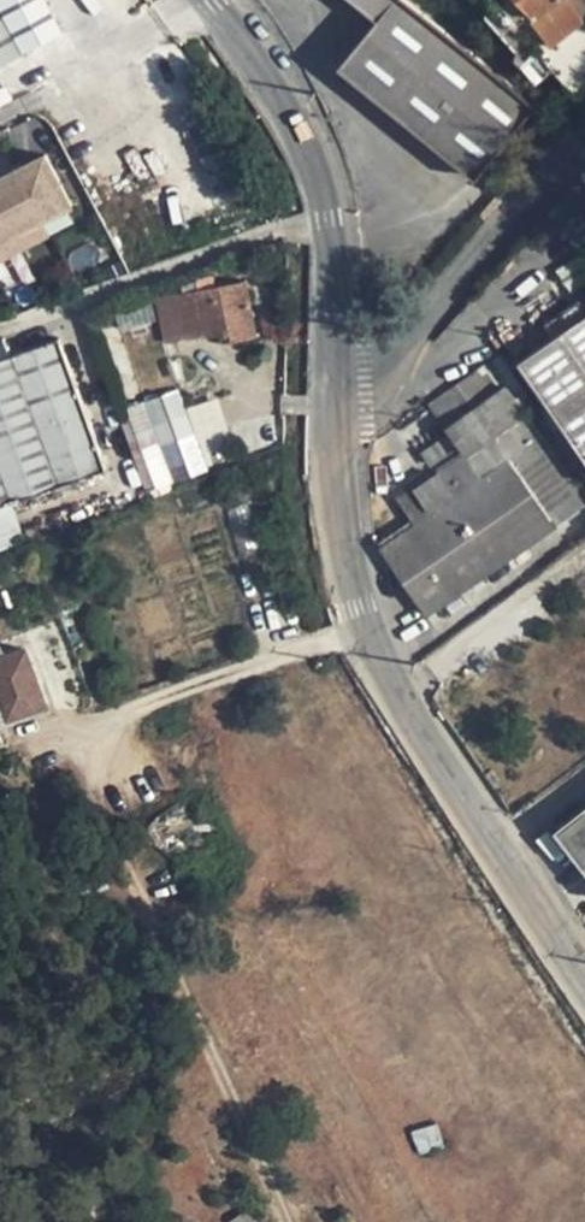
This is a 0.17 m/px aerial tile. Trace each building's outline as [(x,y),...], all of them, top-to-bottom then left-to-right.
[(25,50),(61,30),(46,0),(0,0),(0,4),(25,50)] [(377,20),(341,66),(476,177),(535,107),(407,0),(353,0),(377,20)] [(522,50),(544,76),(553,69),(578,98),(584,91),(584,0),(522,0),(536,15),(530,20),(552,42),(539,52),(531,43),(522,50)] [(26,67),(0,19),(0,81),(26,67)] [(535,83),(544,76),(522,50),(514,57),(535,83)] [(0,180),(0,263),(48,238),(41,224),(70,209),(44,157),(0,180)] [(573,239),(584,258),(584,226),(573,239)] [(184,341),(221,335),(231,333),(232,342),(258,337),(248,281),(164,297),(170,336),(183,334),(184,341)] [(544,324),(551,338),(519,361),(584,458),(584,296),(544,324)] [(222,344),(232,342),(231,333),(221,335),(222,344)] [(11,502),(104,466),(54,336),(7,353),(0,356),(0,506),(11,502)] [(450,431),(459,444),(466,455),(439,473),(453,495),(433,510),(418,487),(398,499),(413,523),(380,546),(425,615),(584,506),(584,501),(489,363),(430,401),(450,431)] [(179,389),(117,411),(148,491),(207,468),(195,434),(186,409),(179,389)] [(214,403),(186,409),(195,434),(220,428),(214,403)] [(429,463),(459,444),(450,431),(421,451),(429,463)] [(439,473),(418,487),(433,510),(453,495),(439,473)] [(11,502),(0,506),(0,547),(23,538),(11,502)] [(47,706),(26,649),(0,658),(0,723),(47,706)] [(556,830),(584,867),(584,807),(556,830)] [(414,1123),(423,1144),(444,1131),(432,1113),(414,1123)] [(260,1219),(262,1217),(253,1198),(232,1206),(239,1221),(261,1221),(260,1219)]
